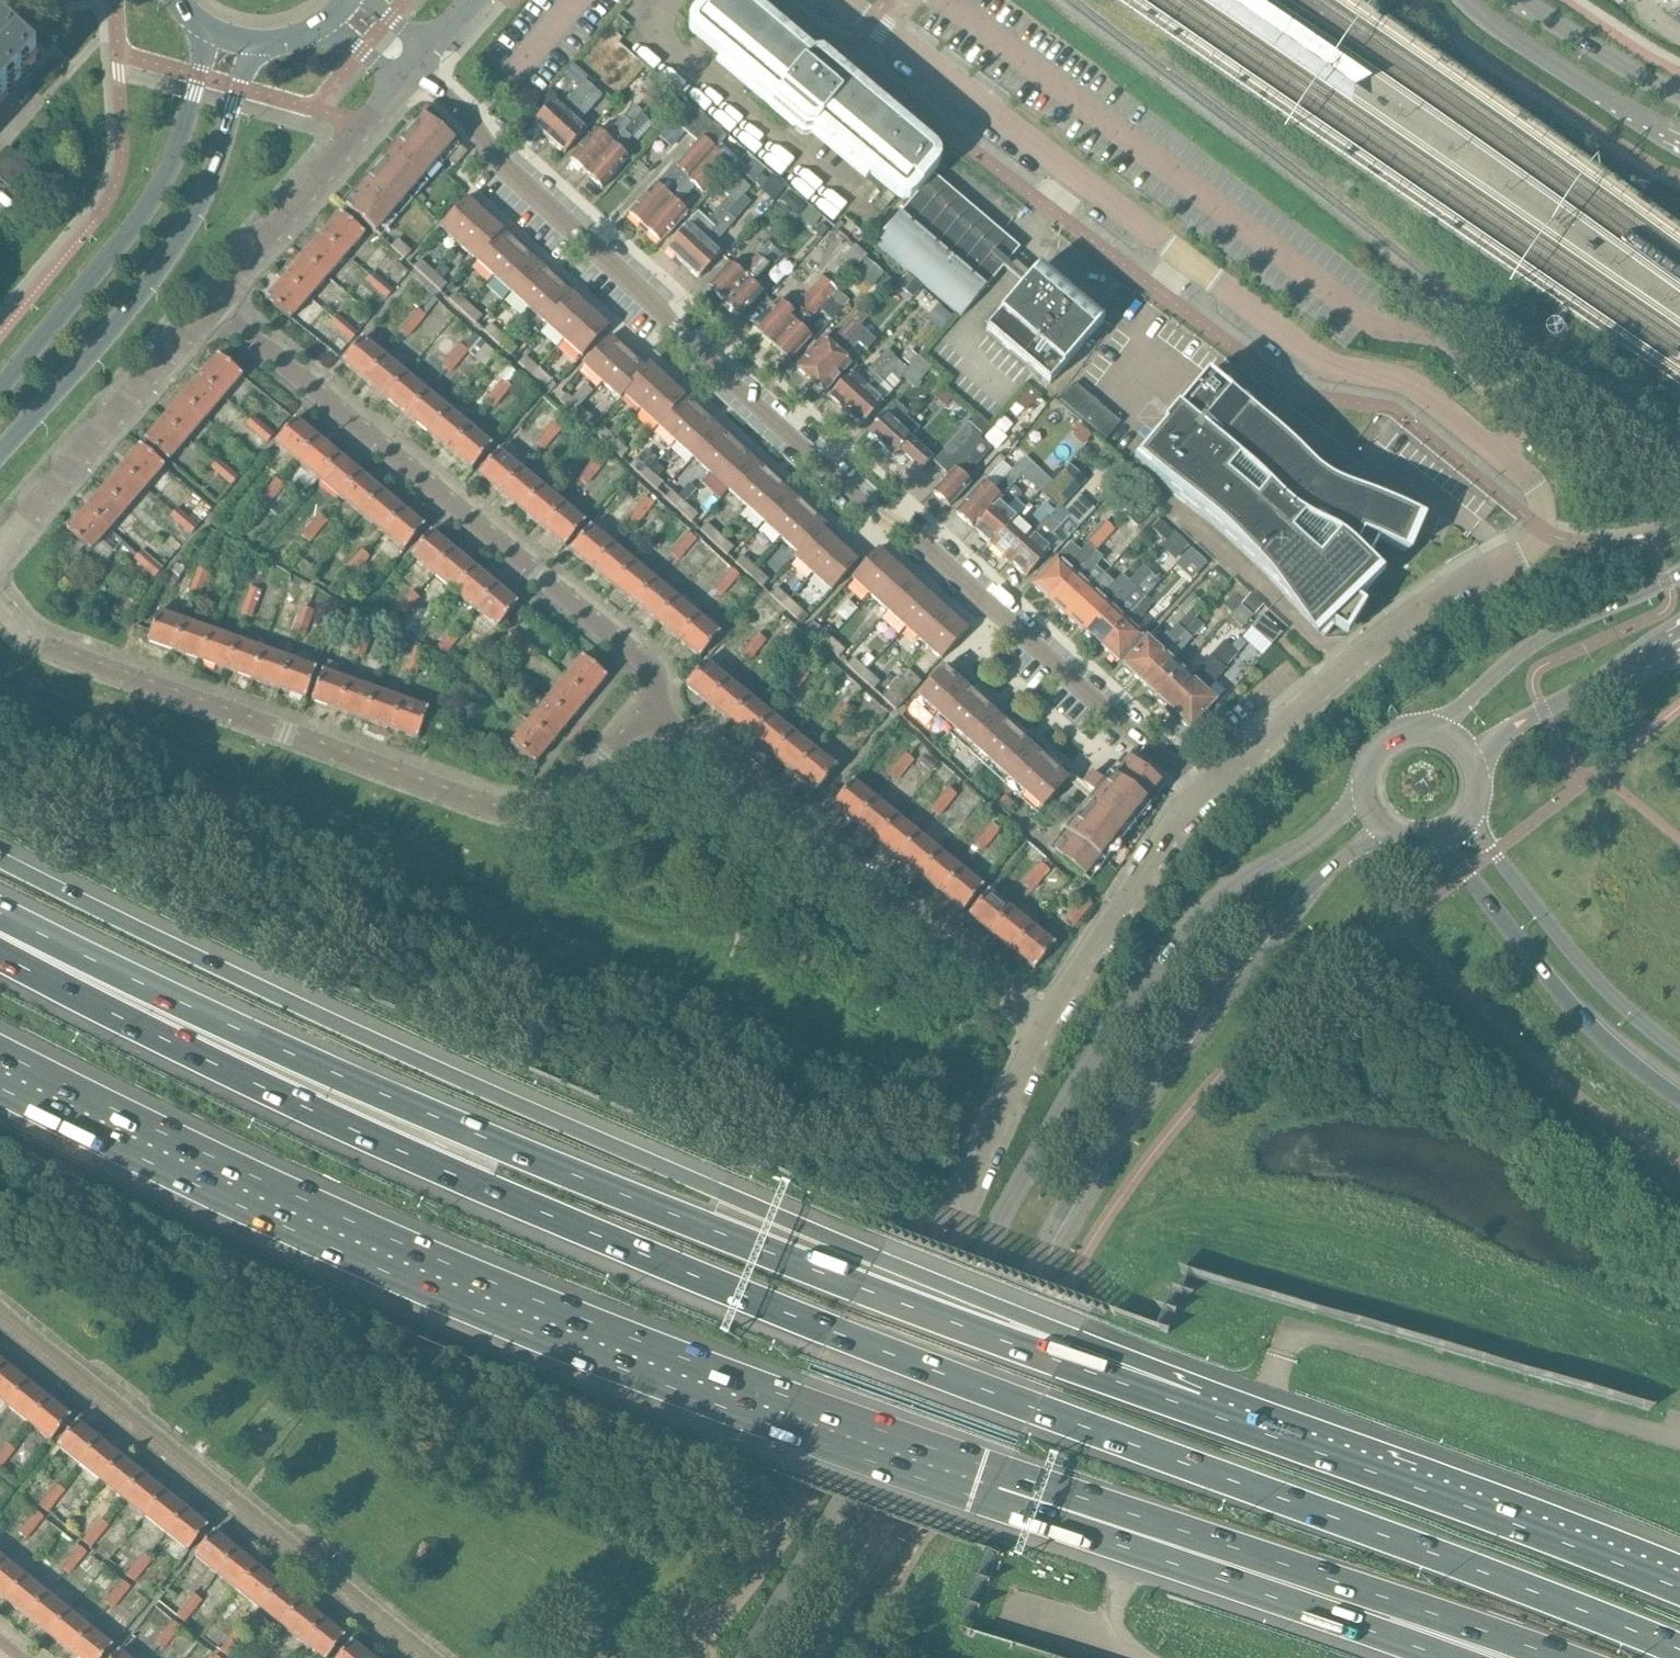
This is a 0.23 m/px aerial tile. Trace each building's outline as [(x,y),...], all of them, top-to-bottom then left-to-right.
[(689,23),(689,28),(691,32),(693,34),(757,88),(755,91),(805,133),(814,133),(832,148),(834,145),(897,198),(899,199),(902,200),(906,200),(910,200),(914,198),(922,189),(939,167),(941,163),(941,160),(940,157),(938,154),(936,151),(823,56),(814,57),(746,0),(698,0),(697,1),(697,3),(697,6),(699,8),(693,16),(691,19),(690,21),(689,23)] [(36,63),(0,30),(0,102),(36,63)] [(653,73),(643,86),(656,97),(667,84),(653,73)] [(562,107),(554,100),(532,125),(549,140),(594,88),(586,80),(562,107)] [(579,123),(603,96),(594,88),(549,140),(565,155),(587,130),(579,123)] [(728,138),(688,102),(672,120),(697,142),(676,166),(675,165),(657,185),(656,184),(629,215),(645,230),(722,144),(728,138)] [(605,137),(598,130),(570,160),(586,175),(642,114),(643,113),(636,107),(625,119),(623,117),(605,137)] [(425,117),(409,136),(439,162),(456,143),(446,135),(451,129),(430,111),(425,117)] [(649,119),(642,114),(586,175),(602,189),(629,159),(620,151),(648,120),(649,119)] [(675,144),(685,133),(671,121),(662,133),(675,144)] [(393,154),(424,180),(439,162),(409,136),(393,154)] [(448,161),(455,167),(468,153),(460,146),(448,161)] [(0,157),(0,181),(18,197),(38,175),(8,148),(0,157)] [(735,166),(733,164),(717,150),(645,230),(660,243),(688,213),(679,205),(696,187),(703,193),(721,172),(726,176),(735,166)] [(378,172),(408,198),(424,180),(393,154),(378,172)] [(746,169),(758,180),(766,170),(749,155),(741,164),(746,169)] [(362,189),(393,216),(408,198),(378,172),(362,189)] [(774,203),(786,188),(772,176),(768,181),(762,176),(756,183),(762,188),(759,191),(774,203)] [(683,264),(729,214),(745,196),(751,189),(738,177),(725,191),(731,196),(707,222),(698,214),(666,249),(683,264)] [(393,216),(362,189),(346,208),(377,234),(393,216)] [(922,190),(875,245),(960,318),(1007,263),(922,190)] [(413,201),(420,207),(427,199),(420,193),(413,201)] [(783,201),(788,205),(794,205),(797,201),(789,194),(783,201)] [(729,214),(683,264),(699,279),(721,254),(713,246),(752,203),(745,196),(729,214)] [(458,245),(486,215),(468,198),(440,229),(458,245)] [(486,215),(458,245),(475,261),(504,231),(486,215)] [(814,231),(821,238),(828,230),(821,224),(814,231)] [(504,231),(475,261),(493,277),(521,247),(504,231)] [(398,239),(391,247),(405,259),(412,252),(398,239)] [(726,303),(776,249),(768,241),(755,255),(740,272),(731,264),(709,288),(726,303)] [(521,247),(493,277),(511,294),(539,263),(521,247)] [(769,282),(762,275),(769,267),(771,268),(783,255),(776,249),(726,303),(741,317),(763,293),(764,294),(769,288),(769,282)] [(867,259),(854,274),(871,289),(885,274),(867,259)] [(427,280),(434,272),(421,260),(414,267),(427,280)] [(539,263),(511,294),(528,310),(556,280),(539,263)] [(1041,268),(987,331),(1050,385),(1104,322),(1103,321),(1041,268)] [(293,272),(278,289),(309,317),(324,300),(293,272)] [(434,272),(427,280),(441,292),(448,285),(434,272)] [(908,274),(908,275),(902,281),(898,286),(913,298),(923,287),(908,274)] [(791,311),(780,301),(754,329),(773,346),(831,284),(823,276),(791,311)] [(895,284),(887,277),(877,288),(886,295),(895,284)] [(556,280),(528,310),(546,326),(574,296),(556,280)] [(831,284),(773,346),(789,361),(811,337),(802,329),(831,298),(838,290),(831,284)] [(278,289),(263,304),(295,333),(309,317),(278,289)] [(838,290),(831,298),(843,309),(850,301),(838,290)] [(462,312),(469,304),(456,292),(449,299),(462,312)] [(574,296),(546,326),(564,342),(591,312),(574,296)] [(263,304),(249,320),(280,348),(295,333),(263,304)] [(469,304),(462,312),(476,324),(483,317),(469,304)] [(952,316),(939,305),(927,318),(941,329),(952,316)] [(810,381),(860,326),(868,318),(861,311),(831,344),(824,338),(796,368),(810,381)] [(591,312),(564,342),(582,359),(610,328),(591,312)] [(249,320),(235,335),(266,364),(280,348),(249,320)] [(497,344),(504,337),(491,324),(484,331),(497,344)] [(860,326),(810,381),(825,394),(852,364),(845,357),(858,343),(867,351),(876,341),(860,326)] [(346,333),(338,343),(344,349),(353,339),(346,333)] [(235,335),(221,351),(252,379),(266,364),(235,335)] [(504,337),(497,344),(511,356),(518,349),(504,337)] [(601,383),(629,353),(610,337),(583,367),(601,383)] [(338,343),(329,353),(335,359),(344,349),(338,343)] [(358,344),(349,354),(356,360),(365,350),(358,344)] [(845,412),(895,358),(887,350),(869,371),(870,371),(861,382),(851,373),(829,397),(845,412)] [(221,351),(207,367),(238,395),(252,379),(221,351)] [(629,353),(601,383),(619,399),(650,365),(649,364),(645,369),(629,353)] [(349,354),(341,364),(347,370),(356,360),(349,354)] [(532,376),(539,368),(525,356),(519,363),(532,376)] [(929,364),(919,356),(907,369),(895,358),(845,412),(862,427),(883,403),(901,383),(899,381),(902,377),(914,388),(932,368),(928,365),(929,364)] [(318,365),(309,374),(316,380),(325,371),(318,365)] [(650,365),(619,399),(620,401),(624,396),(640,411),(668,381),(650,365)] [(207,367),(193,382),(224,410),(238,395),(207,367)] [(397,367),(382,383),(413,412),(428,395),(397,367)] [(551,393),(556,387),(551,382),(553,381),(539,368),(532,376),(551,393)] [(309,374),(300,384),(307,390),(316,380),(309,374)] [(330,375),(321,385),(328,391),(336,381),(330,375)] [(1366,608),(1359,603),(1358,603),(1386,570),(1380,565),(1383,561),(1386,557),(1388,552),(1390,548),(1404,554),(1420,518),(1406,512),(1397,508),(1380,501),(1381,498),(1365,492),(1365,490),(1354,486),(1353,488),(1351,491),(1335,484),(1328,480),(1332,475),(1324,469),(1316,462),(1309,455),(1301,447),(1287,434),(1274,423),(1261,413),(1257,417),(1207,375),(1134,463),(1158,483),(1167,490),(1195,512),(1207,522),(1219,532),(1231,543),(1245,555),(1258,568),(1271,581),(1282,594),(1300,614),(1312,627),(1324,639),(1333,628),(1347,638),(1366,608)] [(668,381),(640,411),(658,427),(685,397),(668,381)] [(193,382),(178,398),(210,426),(224,410),(193,382)] [(382,383),(368,399),(399,427),(413,412),(382,383)] [(1120,423),(1074,383),(1060,400),(1106,440),(1120,423)] [(321,385),(312,395),(319,401),(328,391),(321,385)] [(941,389),(934,398),(944,407),(952,398),(941,389)] [(1023,410),(1026,413),(1038,399),(1027,390),(1015,403),(1023,410)] [(574,414),(580,407),(567,394),(560,402),(574,414)] [(290,396),(281,406),(287,411),(296,402),(290,396)] [(685,397),(658,427),(676,443),(703,413),(685,397)] [(178,398),(164,413),(195,442),(210,426),(178,398)] [(900,450),(910,459),(922,470),(932,458),(911,438),(920,429),(907,417),(910,414),(896,402),(868,433),(894,457),(900,450)] [(281,406),(272,415),(279,421),(287,411),(281,406)] [(302,407),(293,416),(299,422),(308,412),(302,407)] [(580,407),(574,414),(587,427),(594,419),(580,407)] [(164,413),(149,430),(180,458),(195,442),(164,413)] [(703,413),(676,443),(693,459),(720,429),(703,413)] [(293,416),(284,426),(290,432),(299,422),(293,416)] [(485,417),(470,433),(501,462),(516,445),(485,417)] [(970,424),(934,463),(947,475),(980,439),(983,436),(970,424)] [(609,446),(615,439),(602,426),(595,434),(609,446)] [(261,427),(253,437),(259,443),(268,433),(261,427)] [(720,429),(693,459),(711,475),(738,445),(720,429)] [(339,430),(325,446),(356,474),(370,458),(339,430)] [(470,433),(456,449),(487,477),(501,462),(470,433)] [(253,437),(244,447),(250,452),(259,443),(253,437)] [(273,438),(264,447),(271,453),(280,444),(273,438)] [(615,439),(609,446),(622,459),(629,451),(615,439)] [(941,483),(933,493),(949,508),(971,484),(966,478),(962,475),(973,464),(976,467),(992,450),(980,439),(947,475),(948,476),(941,483)] [(738,445),(711,475),(728,491),(756,461),(738,445)] [(325,446),(311,461),(342,490),(356,474),(325,446)] [(264,447),(256,457),(262,463),(271,453),(264,447)] [(456,449),(442,465),(473,493),(487,477),(456,449)] [(233,458),(224,468),(231,474),(240,464),(233,458)] [(1013,486),(1014,487),(1024,476),(1041,492),(1051,482),(1025,458),(1013,472),(995,491),(985,483),(984,482),(955,513),(973,529),(1013,486)] [(644,478),(650,471),(637,459),(630,466),(644,478)] [(1119,483),(1123,479),(1132,469),(1122,460),(1110,474),(1119,483)] [(311,461),(297,477),(328,505),(342,490),(311,461)] [(756,461),(728,491),(746,507),(773,478),(756,461)] [(650,471),(644,478),(657,491),(664,484),(658,478),(665,470),(657,463),(650,471)] [(1003,463),(985,483),(995,491),(1013,472),(1003,463)] [(224,468),(215,478),(222,484),(231,474),(224,468)] [(245,469),(236,479),(243,485),(251,475),(245,469)] [(1061,508),(1081,487),(1064,471),(1044,492),(1060,507),(1061,508)] [(297,477),(283,493),(314,521),(328,505),(297,477)] [(539,478),(530,488),(537,494),(546,484),(539,478)] [(773,478),(746,507),(763,523),(791,494),(773,478)] [(236,479),(227,488),(234,494),(243,485),(236,479)] [(991,546),(1017,518),(1007,509),(1016,500),(1022,494),(1014,487),(1013,486),(973,529),(991,546)] [(551,489),(542,499),(549,504),(557,495),(551,489)] [(678,510),(685,503),(672,491),(665,498),(678,510)] [(283,493),(269,508),(300,536),(314,521),(283,493)] [(525,494),(516,503),(523,509),(531,500),(525,494)] [(791,494),(763,523),(781,540),(808,510),(791,494)] [(1061,512),(1078,528),(1096,510),(1079,494),(1061,512)] [(414,496),(399,511),(431,540),(445,524),(414,496)] [(1127,517),(1138,527),(1153,512),(1142,501),(1127,517)] [(516,503),(507,513),(514,519),(523,509),(516,503)] [(685,503),(678,510),(692,523),(699,515),(685,503)] [(537,504),(528,514),(534,520),(543,510),(537,504)] [(1051,517),(1057,511),(1056,510),(1055,511),(1047,504),(1026,526),(1017,518),(991,546),(1009,562),(1051,517)] [(269,508),(254,525),(285,553),(300,536),(269,508)] [(808,510),(781,540),(798,555),(794,559),(795,559),(826,526),(808,510)] [(399,511),(385,527),(416,555),(431,540),(399,511)] [(528,514),(519,524),(526,530),(534,520),(528,514)] [(592,514),(577,531),(608,559),(623,542),(592,514)] [(1027,578),(1052,550),(1045,544),(1061,527),(1051,517),(1009,562),(1027,578)] [(1165,541),(1174,532),(1161,520),(1153,529),(1165,541)] [(714,543),(721,536),(707,523),(700,531),(714,543)] [(1115,531),(1106,523),(1088,543),(1080,552),(1071,543),(1059,556),(1058,555),(1032,583),(1050,600),(1095,550),(1096,551),(1115,531)] [(497,525),(488,535),(494,541),(503,531),(497,525)] [(826,526),(795,559),(813,575),(840,546),(823,531),(827,526),(826,526)] [(385,527),(371,542),(402,571),(416,555),(385,527)] [(577,531),(563,546),(594,575),(608,559),(577,531)] [(1174,532),(1165,541),(1161,546),(1176,560),(1189,546),(1175,532),(1174,533),(1174,532)] [(488,535),(479,544),(485,550),(494,541),(488,535)] [(508,536),(500,545),(506,551),(515,541),(508,536)] [(721,536),(714,543),(728,555),(734,548),(721,536)] [(371,542),(357,558),(388,586),(402,571),(371,542)] [(500,545),(491,555),(497,561),(506,551),(500,545)] [(840,546),(813,575),(831,592),(858,562),(840,546)] [(1182,557),(1177,563),(1183,569),(1197,554),(1191,548),(1182,557)] [(879,550),(851,580),(870,597),(897,566),(879,550)] [(1067,615),(1105,574),(1096,567),(1104,558),(1096,551),(1095,550),(1050,600),(1067,615)] [(468,556),(459,566),(466,572),(475,562),(468,556)] [(749,575),(756,568),(742,556),(735,563),(749,575)] [(357,558),(343,574),(374,602),(388,586),(357,558)] [(459,566),(451,576),(457,581),(466,572),(459,566)] [(887,613),(915,582),(897,566),(870,597),(887,613)] [(480,567),(471,576),(478,582),(487,573),(480,567)] [(756,568),(749,575),(763,588),(769,580),(756,568)] [(1102,646),(1147,597),(1156,586),(1157,587),(1159,584),(1142,568),(1129,581),(1084,631),(1102,646)] [(343,574),(328,590),(359,618),(374,602),(343,574)] [(1084,631),(1129,581),(1122,575),(1115,583),(1105,574),(1067,615),(1084,631)] [(471,576),(462,586),(469,592),(478,582),(471,576)] [(535,577),(521,593),(552,621),(566,606),(535,577)] [(905,629),(933,598),(915,582),(887,613),(905,629)] [(1135,625),(1154,604),(1164,593),(1157,587),(1156,586),(1102,646),(1119,662),(1144,634),(1135,625)] [(440,587),(431,597),(438,603),(446,593),(440,587)] [(1246,599),(1251,594),(1243,587),(1238,593),(1246,599)] [(786,610),(793,602),(777,588),(770,595),(786,610)] [(521,593),(507,609),(538,637),(552,621),(521,593)] [(1255,617),(1264,606),(1251,594),(1246,599),(1244,601),(1241,605),(1255,617)] [(431,597),(422,607),(429,613),(438,603),(431,597)] [(452,598),(443,608),(449,614),(458,604),(452,598)] [(923,645),(950,614),(933,598),(905,629),(923,645)] [(793,602),(786,610),(797,620),(798,619),(803,624),(809,617),(793,602)] [(1156,647),(1147,639),(1123,665),(1140,681),(1196,619),(1196,620),(1202,613),(1195,606),(1177,625),(1156,647)] [(443,608),(434,617),(440,623),(449,614),(443,608)] [(507,609),(492,624),(523,652),(538,637),(507,609)] [(923,645),(942,661),(969,631),(950,614),(923,645)] [(1262,615),(1251,627),(1271,646),(1283,634),(1262,615)] [(412,618),(403,628),(409,634),(418,624),(412,618)] [(1157,697),(1181,670),(1172,662),(1204,627),(1196,620),(1196,619),(1140,681),(1157,697)] [(812,632),(812,633),(825,645),(832,638),(836,633),(829,626),(824,631),(814,622),(808,628),(812,632)] [(492,624),(478,640),(509,668),(523,652),(492,624)] [(403,628),(394,638),(400,644),(409,634),(403,628)] [(423,629),(415,639),(421,645),(430,635),(423,629)] [(846,651),(840,646),(832,638),(825,645),(839,658),(846,651)] [(415,639),(406,649),(412,654),(421,645),(415,639)] [(1174,712),(1233,649),(1224,641),(1190,678),(1181,670),(1157,697),(1174,712)] [(1233,649),(1174,712),(1191,728),(1216,701),(1206,692),(1226,670),(1225,669),(1238,654),(1233,649)] [(854,658),(847,665),(860,677),(866,670),(866,669),(874,660),(868,654),(859,663),(854,658)] [(464,655),(450,671),(481,699),(495,684),(464,655)] [(944,669),(917,698),(935,715),(962,685),(944,669)] [(881,683),(867,670),(866,670),(860,677),(874,690),(881,683)] [(882,698),(896,711),(922,683),(908,670),(882,698)] [(450,671),(435,687),(466,716),(481,699),(450,671)] [(962,685),(935,715),(953,731),(980,701),(962,685)] [(980,701),(953,731),(970,747),(997,717),(980,701)] [(997,717),(970,747),(988,763),(1015,733),(997,717)] [(1015,733),(988,763),(1006,779),(1033,749),(1015,733)] [(1033,749),(1006,779),(1023,795),(1050,765),(1033,749)] [(1114,778),(1145,803),(1160,783),(1129,758),(1114,778)] [(1042,812),(1053,800),(1069,782),(1050,765),(1023,795),(1042,812)] [(1145,803),(1114,778),(1108,786),(1092,774),(1083,785),(1098,798),(1099,797),(1130,822),(1145,803)] [(1005,796),(998,804),(1008,812),(1015,805),(1005,796)] [(1084,816),(1115,840),(1130,822),(1099,797),(1098,798),(1084,816)] [(1069,834),(1100,859),(1115,840),(1084,816),(1069,834)] [(1100,859),(1069,834),(1054,853),(1085,878),(1100,859)]
